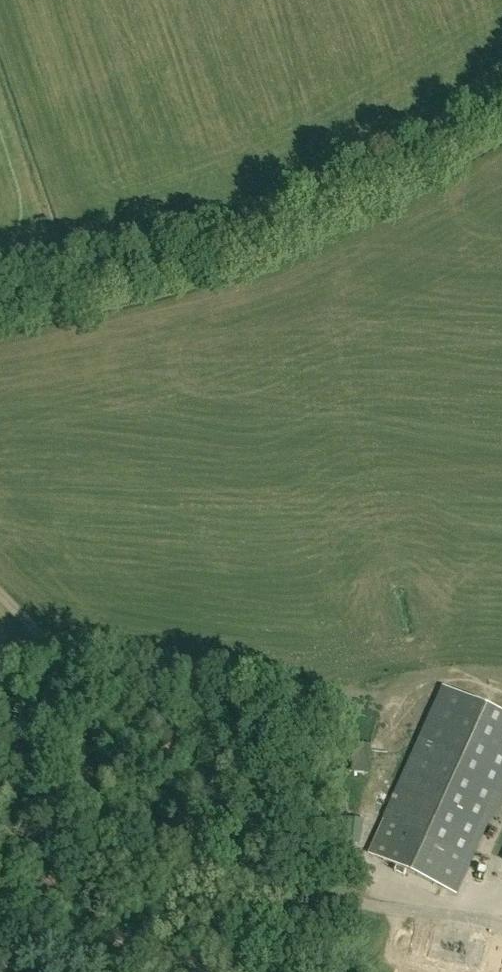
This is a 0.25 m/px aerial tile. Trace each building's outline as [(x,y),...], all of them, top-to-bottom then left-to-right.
[(370,851),(456,889),(501,786),(501,710),(445,684),(370,851)] [(370,773),(373,745),(354,743),(351,770),(370,773)] [(365,820),(342,819),(338,848),(362,851),(365,820)] [(471,971),(501,971),(501,940),(415,919),(406,957),(471,971)]
